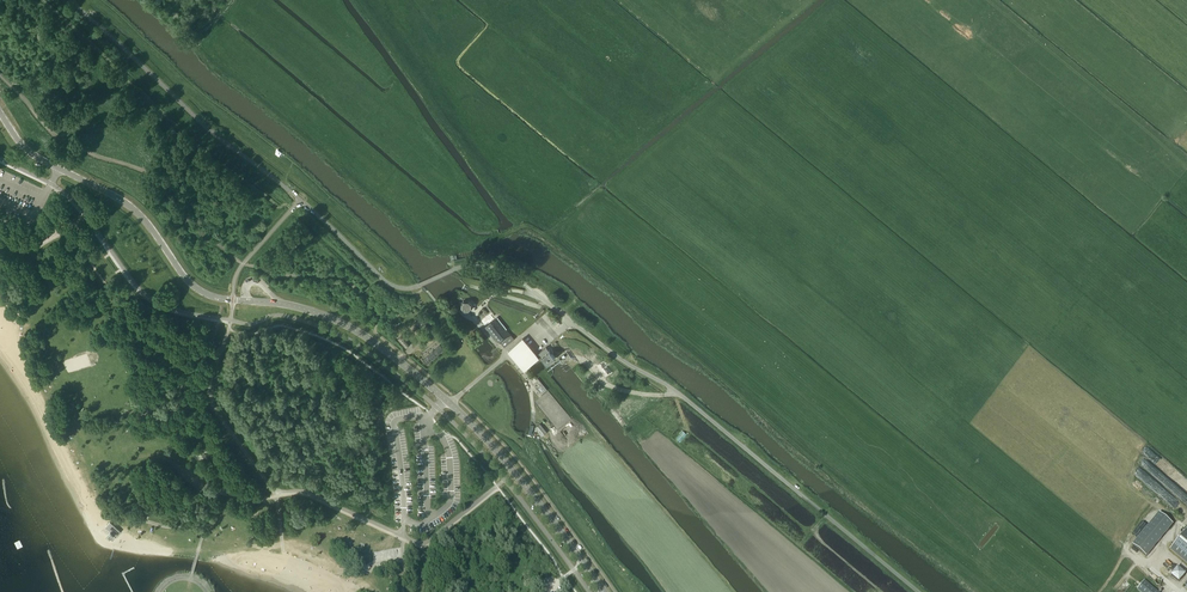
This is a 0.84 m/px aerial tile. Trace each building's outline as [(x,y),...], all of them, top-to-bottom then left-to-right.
[(472,307),(472,303),(469,300),(464,300),(463,300),(460,303),(461,308),(464,311),(468,311),(469,311),(472,307)] [(489,315),(480,322),(484,328),(485,327),(494,320),(489,315)] [(511,335),(506,329),(497,318),(494,320),(485,327),(496,340),(498,338),(501,343),(504,341),(511,335)] [(537,355),(523,338),(508,351),(524,369),(540,356),(547,364),(555,357),(546,346),(538,353),(537,355)] [(436,355),(438,352),(439,353),(444,349),(440,345),(435,349),(436,350),(433,352),(432,351),(423,360),(427,364),(436,356),(436,355)] [(613,372),(603,361),(602,363),(598,359),(593,363),(597,367),(598,366),(607,377),(605,377),(606,378),(613,372)] [(1160,512),(1133,544),(1147,556),(1173,524),(1160,512)] [(112,540),(120,532),(117,529),(115,527),(112,524),(110,522),(105,527),(110,532),(107,535),(112,540)] [(1186,527),(1169,549),(1186,563),(1186,527)] [(1144,580),(1137,589),(1141,591),(1159,591),(1144,580)]
